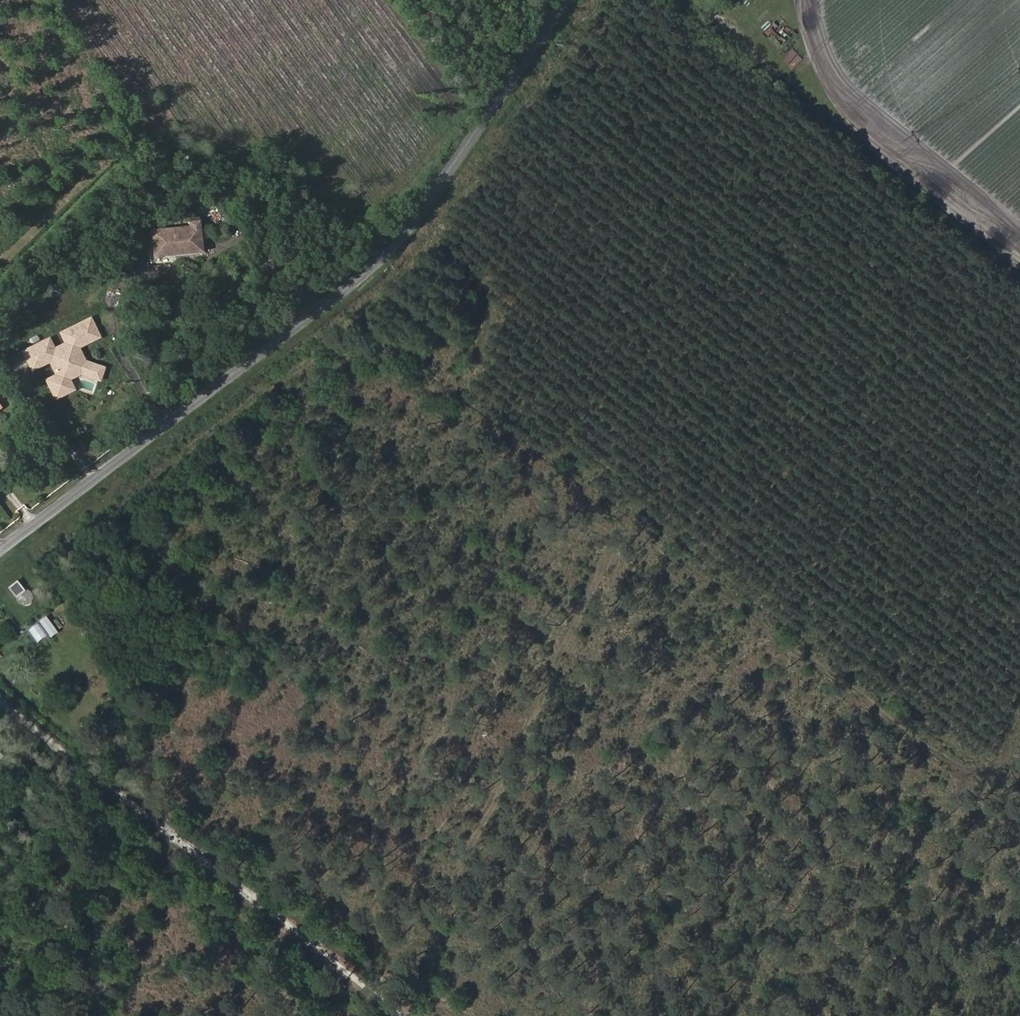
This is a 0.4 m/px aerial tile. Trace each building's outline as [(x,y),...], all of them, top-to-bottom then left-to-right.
[(744,39),(749,34),(736,22),(731,28),(744,39)] [(153,254),(171,253),(188,251),(203,250),(201,230),(200,221),(191,222),(191,228),(153,231),(153,241),(153,254)] [(49,338),(23,351),(30,366),(45,358),(51,359),(58,373),(48,378),(57,397),(70,390),(65,379),(77,373),(78,372),(84,361),(85,360),(78,346),(99,336),(90,317),(61,332),(66,342),(54,348),(49,338)] [(45,358),(30,366),(32,369),(51,359),(45,358)] [(102,371),(84,361),(78,372),(96,382),(102,371)] [(16,585),(11,589),(16,595),(16,599),(18,602),(21,605),(26,607),(31,606),(34,604),(36,602),(37,598),(37,594),(36,590),(33,587),(26,586),(21,581),(16,585)] [(50,616),(31,630),(42,644),(60,630),(50,616)] [(103,757),(93,749),(88,755),(99,763),(103,757)]
